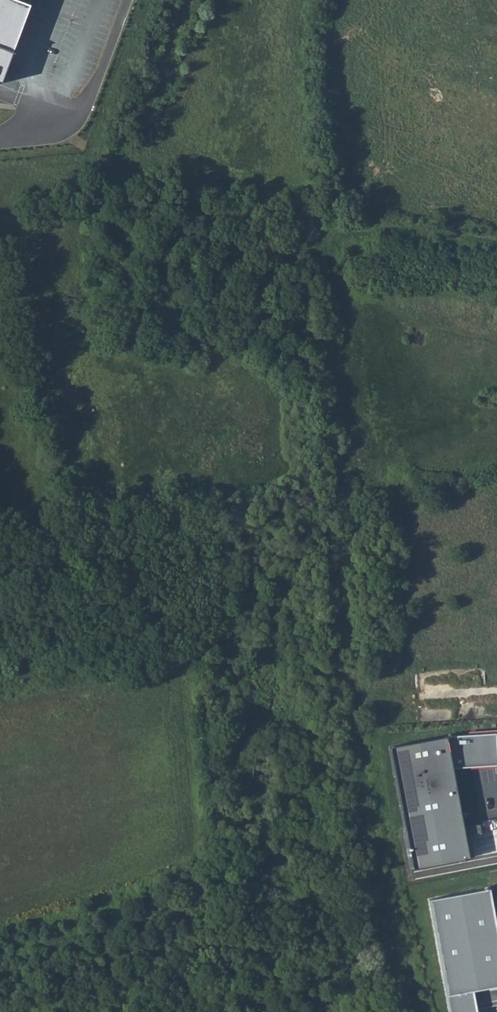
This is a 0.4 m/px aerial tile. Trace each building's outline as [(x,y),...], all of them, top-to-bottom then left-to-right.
[(28,0),(0,0),(0,73),(28,0)] [(443,735),(389,746),(412,867),(471,855),(467,834),(480,831),(478,824),(462,827),(449,766),(496,763),(493,733),(443,735)] [(431,899),(452,1011),(477,1011),(473,989),(496,984),(496,914),(495,914),(489,888),(431,899)]
